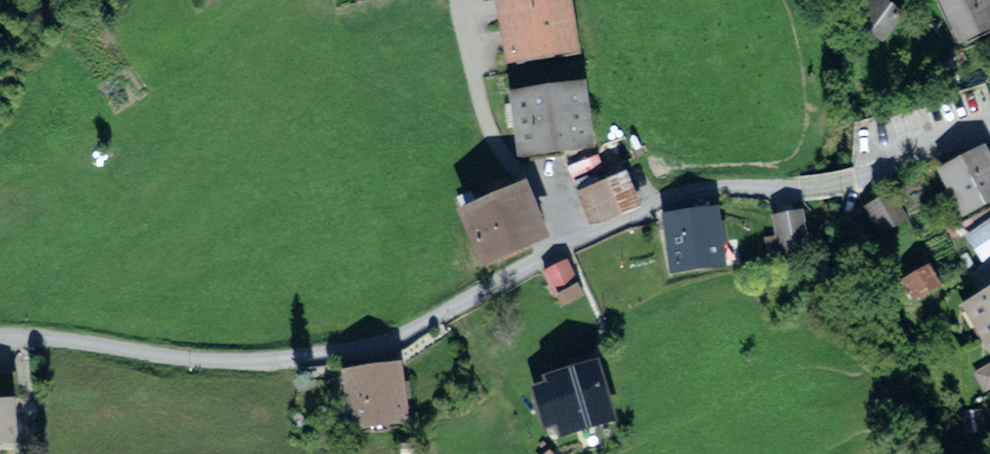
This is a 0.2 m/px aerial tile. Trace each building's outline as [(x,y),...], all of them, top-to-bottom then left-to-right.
[(571,0),(497,0),(509,64),(580,51),(571,0)] [(885,0),(878,0),(863,24),(885,38),(902,11),(885,0)] [(960,42),(989,29),(989,0),(941,0),(960,42)] [(589,76),(509,87),(519,157),(599,146),(589,76)] [(945,167),(966,217),(989,208),(989,148),(945,167)] [(625,166),(578,188),(594,223),(641,201),(625,166)] [(547,236),(521,177),(455,206),(481,265),(547,236)] [(907,191),(876,208),(896,244),(927,227),(907,191)] [(727,263),(721,204),(664,211),(670,269),(727,263)] [(809,211),(777,218),(786,264),(818,257),(809,211)] [(971,236),(989,267),(989,225),(971,236)] [(572,259),(547,271),(563,304),(588,292),(572,259)] [(967,300),(989,338),(989,286),(967,300)] [(600,356),(542,373),(559,431),(616,415),(600,356)] [(400,358),(342,367),(352,429),(409,420),(400,358)] [(0,377),(0,441),(11,440),(8,408),(17,407),(14,376),(0,377)]
